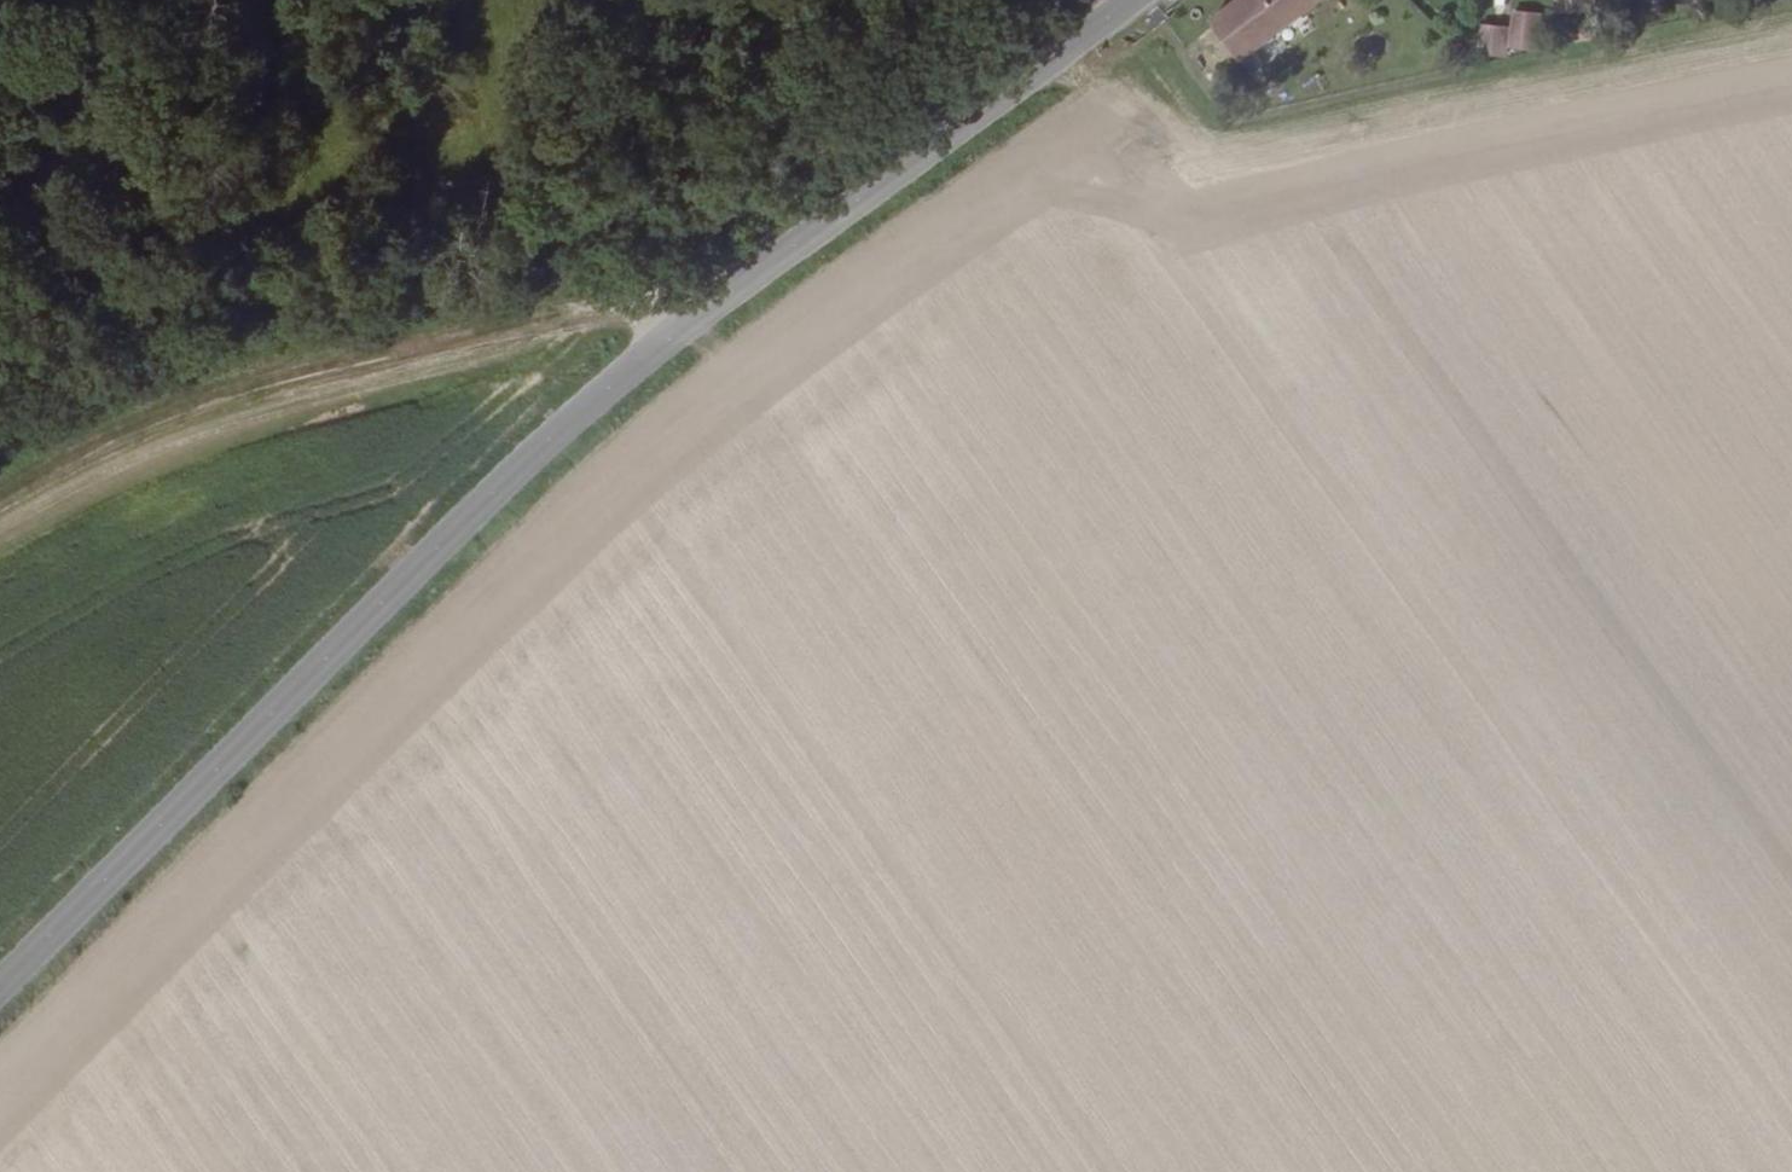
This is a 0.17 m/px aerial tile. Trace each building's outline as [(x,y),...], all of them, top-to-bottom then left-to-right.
[(1207,22),(1236,61),(1319,0),(1237,0),(1207,22)] [(1591,0),(1555,0),(1556,14),(1593,11),(1591,0)] [(1532,17),(1505,17),(1503,50),(1530,51),(1532,17)] [(1500,36),(1482,34),(1481,57),(1498,58),(1500,36)]
